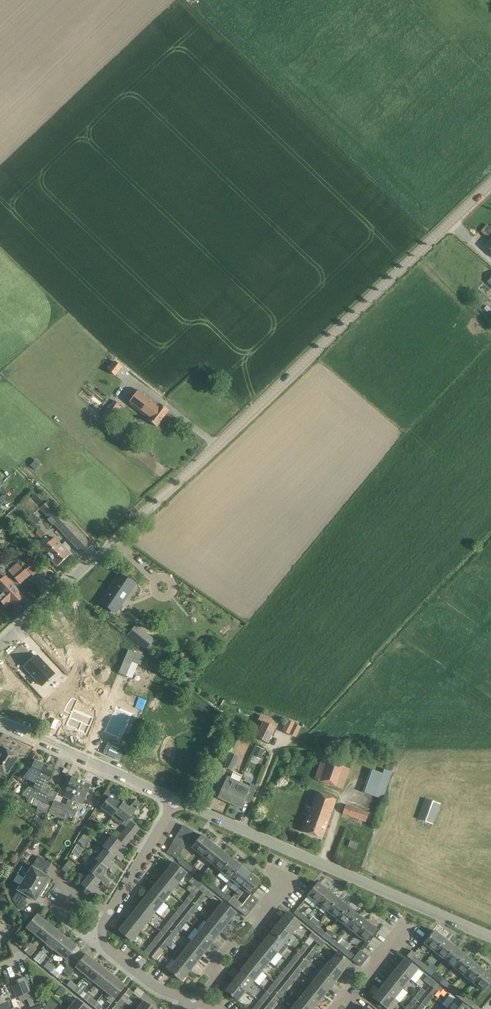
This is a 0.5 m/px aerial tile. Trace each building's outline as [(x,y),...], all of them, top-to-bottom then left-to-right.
[(121,367),(115,362),(109,369),(115,375),(121,367)] [(138,390),(129,403),(149,418),(148,420),(157,426),(168,411),(160,404),(159,406),(138,390)] [(115,401),(103,416),(110,421),(122,406),(115,401)] [(36,460),(31,466),(35,470),(40,464),(36,460)] [(49,499),(40,508),(45,514),(49,518),(48,519),(53,525),(54,524),(83,554),(92,545),(49,499)] [(10,509),(5,504),(0,509),(5,514),(10,509)] [(57,567),(70,555),(54,538),(46,545),(42,540),(36,545),(41,550),(41,549),(57,567)] [(22,568),(13,576),(20,583),(31,574),(33,576),(33,575),(39,570),(37,568),(31,561),(25,566),(22,568)] [(120,574),(101,602),(108,607),(116,612),(123,601),(120,599),(132,582),(120,574)] [(5,575),(0,580),(0,590),(3,593),(0,595),(0,602),(4,607),(11,602),(14,606),(24,597),(5,575)] [(136,626),(128,635),(146,650),(154,641),(136,626)] [(31,649),(19,661),(36,680),(49,668),(31,649)] [(0,687),(0,697),(4,702),(11,697),(16,702),(22,697),(22,698),(24,696),(23,695),(26,693),(30,698),(36,692),(24,679),(18,684),(11,677),(6,681),(5,682),(4,682),(4,683),(1,685),(0,685),(1,686),(0,686),(0,687)] [(67,703),(64,711),(70,714),(65,725),(86,734),(93,718),(73,709),(77,699),(72,697),(67,703)] [(114,698),(102,725),(121,733),(133,706),(114,698)] [(268,743),(275,728),(270,725),(272,721),(261,715),(257,722),(262,725),(256,737),(268,743)] [(295,723),(288,720),(282,731),(289,734),(295,723)] [(257,746),(254,752),(261,756),(264,749),(257,746)] [(17,757),(3,748),(0,752),(0,769),(6,773),(17,757)] [(231,770),(238,756),(231,753),(225,767),(231,770)] [(343,789),(350,769),(321,758),(314,779),(343,789)] [(20,775),(18,778),(23,782),(24,781),(25,779),(26,779),(32,782),(22,795),(28,798),(30,796),(31,794),(31,793),(35,784),(44,764),(35,759),(31,767),(28,765),(20,775)] [(31,794),(30,796),(33,797),(34,794),(37,796),(36,798),(43,802),(52,806),(54,800),(46,797),(50,790),(43,786),(46,780),(48,781),(54,768),(44,764),(35,784),(31,793),(31,794)] [(225,784),(218,798),(230,803),(236,789),(239,782),(243,773),(234,769),(230,778),(229,777),(225,784)] [(364,786),(362,792),(383,799),(392,772),(384,769),(383,773),(377,790),(364,786)] [(57,816),(65,819),(70,807),(73,800),(82,780),(72,776),(63,796),(69,798),(66,805),(63,804),(57,816)] [(82,780),(73,800),(82,804),(91,784),(82,780)] [(236,789),(230,803),(241,808),(245,800),(250,802),(257,785),(251,783),(249,787),(239,782),(236,789)] [(102,798),(98,805),(100,807),(112,816),(123,802),(127,798),(122,794),(116,802),(109,796),(113,793),(107,789),(102,798)] [(316,823),(326,796),(317,792),(303,831),(314,835),(318,823),(316,823)] [(318,823),(314,835),(322,838),(336,799),(326,796),(316,823),(318,823)] [(432,824),(440,804),(425,798),(418,819),(432,824)] [(60,803),(54,800),(52,806),(49,812),(55,814),(60,803)] [(112,816),(111,818),(119,825),(122,824),(125,821),(126,822),(141,804),(135,800),(130,807),(123,802),(112,816)] [(40,802),(37,809),(46,813),(49,805),(40,802)] [(346,804),(342,814),(350,817),(365,822),(369,812),(346,804)] [(70,807),(65,819),(72,823),(77,811),(70,807)] [(127,826),(136,833),(139,828),(131,821),(127,826)] [(182,826),(179,831),(190,837),(193,832),(194,831),(183,825),(182,826)] [(136,833),(127,826),(123,830),(132,837),(136,833)] [(132,837),(123,830),(120,834),(129,841),(132,837)] [(179,831),(176,836),(187,843),(190,837),(179,831)] [(116,838),(117,839),(122,843),(122,844),(125,846),(129,841),(120,834),(116,838)] [(92,840),(85,835),(78,842),(85,848),(92,840)] [(104,848),(115,857),(120,861),(124,856),(117,850),(122,844),(122,843),(117,839),(112,835),(102,846),(104,848)] [(192,848),(202,855),(212,843),(203,835),(201,837),(192,848)] [(184,848),(187,843),(176,836),(173,842),(184,848)] [(189,845),(192,848),(201,837),(201,836),(198,840),(195,838),(189,845)] [(33,840),(28,848),(31,850),(36,849),(39,843),(33,840)] [(350,840),(348,846),(355,849),(358,843),(350,840)] [(173,842),(170,847),(180,854),(184,848),(173,842)] [(202,855),(212,863),(222,850),(212,843),(202,855)] [(177,859),(180,854),(170,847),(166,853),(177,859)] [(104,848),(95,859),(97,861),(107,869),(108,869),(113,873),(117,868),(110,863),(115,857),(104,848)] [(212,863),(221,871),(231,858),(222,850),(212,863)] [(32,866),(25,877),(45,890),(49,883),(47,882),(50,877),(40,871),(43,865),(48,869),(51,864),(38,857),(32,866)] [(85,869),(88,871),(90,873),(101,882),(103,883),(105,886),(110,881),(103,875),(107,869),(97,861),(95,859),(93,858),(85,869)] [(221,871),(231,879),(241,866),(231,858),(221,871)] [(62,869),(66,873),(74,864),(69,860),(62,869)] [(192,867),(183,860),(180,863),(189,871),(192,867)] [(173,863),(166,872),(178,883),(186,873),(178,866),(173,863)] [(241,866),(231,879),(226,885),(230,889),(235,882),(241,887),(251,874),(241,866)] [(202,875),(192,867),(189,871),(199,879),(202,875)] [(171,892),(178,883),(166,872),(158,882),(171,892)] [(100,881),(103,883),(101,882),(90,873),(81,884),(99,899),(103,893),(95,887),(100,881)] [(251,874),(241,887),(236,893),(240,896),(245,890),(250,894),(261,882),(251,874)] [(199,879),(209,887),(212,883),(202,875),(199,879)] [(41,896),(45,890),(25,877),(18,889),(15,895),(17,896),(14,900),(19,907),(23,910),(28,902),(22,899),(26,894),(36,900),(39,895),(41,896)] [(200,890),(202,891),(204,888),(197,882),(192,878),(189,881),(193,884),(188,890),(191,893),(195,896),(200,890)] [(158,882),(150,892),(163,902),(171,892),(158,882)] [(318,903),(328,891),(318,882),(308,895),(304,900),(314,908),(315,906),(318,903)] [(219,895),(222,891),(212,883),(209,887),(219,895)] [(204,888),(202,891),(203,893),(206,895),(211,899),(215,895),(205,887),(204,888)] [(219,895),(228,902),(231,898),(222,891),(219,895)] [(328,891),(318,903),(315,906),(325,914),(327,911),(328,911),(338,898),(328,891)] [(150,892),(142,902),(155,912),(163,902),(150,892)] [(188,906),(195,896),(191,893),(183,903),(188,906)] [(254,907),(258,901),(250,895),(246,901),(254,907)] [(241,906),(231,898),(228,902),(238,910),(241,906)] [(328,911),(338,919),(348,906),(338,898),(328,911)] [(198,899),(190,908),(195,912),(203,902),(198,899)] [(242,905),(250,912),(254,907),(246,901),(242,905)] [(142,902),(135,911),(147,921),(155,912),(142,902)] [(223,902),(215,912),(228,923),(236,913),(226,905),(223,902)] [(180,916),(188,906),(183,903),(176,912),(180,916)] [(242,905),(238,910),(246,917),(250,912),(242,905)] [(338,919),(347,926),(357,914),(348,906),(338,919)] [(190,908),(183,918),(187,922),(195,912),(190,908)] [(297,909),(294,913),(304,921),(307,918),(309,915),(305,912),(303,915),(297,909)] [(139,931),(147,921),(135,911),(127,921),(139,931)] [(172,925),(180,916),(176,912),(168,922),(172,925)] [(215,912),(207,922),(220,932),(228,923),(215,912)] [(288,912),(280,922),(293,933),(301,923),(292,915),(288,912)] [(37,935),(47,922),(36,914),(26,926),(37,935)] [(347,926),(357,934),(367,921),(357,914),(347,926)] [(183,918),(175,928),(179,931),(187,922),(183,918)] [(304,921),(314,929),(316,925),(307,918),(304,921)] [(132,941),(139,931),(127,921),(119,931),(132,941)] [(377,929),(367,921),(357,934),(366,942),(377,929)] [(37,935),(47,943),(57,930),(47,922),(37,935)] [(164,935),(172,925),(168,922),(160,932),(164,935)] [(207,922),(199,932),(212,942),(220,932),(207,922)] [(280,922),(272,932),(285,942),(293,933),(280,922)] [(314,929),(323,937),(326,933),(316,925),(314,929)] [(171,941),(179,931),(175,928),(167,938),(171,941)] [(47,943),(57,951),(67,938),(57,930),(47,943)] [(326,933),(323,937),(333,944),(336,941),(331,937),(333,934),(329,930),(326,933)] [(421,948),(425,951),(428,947),(434,952),(445,939),(435,931),(421,948)] [(157,945),(164,935),(160,932),(152,942),(157,945)] [(199,932),(192,941),(205,952),(212,942),(199,932)] [(281,955),(289,946),(285,942),(272,932),(264,942),(277,952),(281,955)] [(314,940),(316,941),(319,937),(312,932),(309,936),(310,937),(305,943),(309,946),(310,946),(314,940)] [(322,947),(326,943),(319,937),(316,941),(322,947)] [(24,943),(18,938),(14,943),(21,948),(24,943)] [(67,938),(57,951),(66,959),(70,953),(76,946),(67,938)] [(164,951),(171,941),(167,938),(159,947),(164,951)] [(434,952),(444,960),(454,947),(445,939),(434,952)] [(192,941),(184,951),(197,961),(205,952),(192,941)] [(333,944),(342,952),(345,948),(336,941),(333,944)] [(149,955),(157,945),(152,942),(144,951),(145,952),(149,955)] [(264,942),(256,951),(269,962),(277,952),(264,942)] [(28,946),(24,951),(31,956),(35,951),(37,948),(31,943),(28,946)] [(302,956),(309,946),(305,943),(297,952),(302,956)] [(159,947),(152,957),(156,960),(164,951),(159,947)] [(444,960),(454,967),(464,955),(454,947),(444,960)] [(305,958),(309,962),(313,956),(317,952),(312,948),(305,958)] [(355,956),(345,948),(342,952),(352,960),(355,956)] [(356,955),(365,962),(369,956),(361,951),(360,950),(356,955)] [(407,956),(411,960),(416,954),(411,950),(407,956)] [(184,951),(176,961),(189,971),(197,961),(184,951)] [(261,972),(269,962),(256,951),(248,961),(261,972)] [(294,966),(302,956),(297,952),(289,962),(294,966)] [(342,973),(350,963),(340,954),(337,952),(329,962),(342,973)] [(73,959),(63,972),(68,976),(72,971),(76,966),(86,974),(96,962),(86,953),(80,961),(75,957),(73,959)] [(45,959),(38,954),(34,959),(41,964),(45,959)] [(352,960),(360,966),(361,967),(365,962),(356,955),(355,956),(352,960)] [(454,967),(464,975),(474,962),(464,955),(454,967)] [(422,968),(425,964),(415,957),(412,960),(422,968)] [(297,968),(301,971),(309,962),(305,958),(297,968)] [(410,979),(418,969),(410,963),(404,959),(397,969),(410,979)] [(181,981),(189,971),(176,961),(168,971),(181,981)] [(254,981),(261,972),(248,961),(240,971),(254,981)] [(47,962),(44,966),(51,972),(54,967),(47,962)] [(86,974),(96,982),(106,970),(96,962),(86,974)] [(286,975),(294,966),(289,962),(282,972),(286,975)] [(335,982),(342,973),(329,962),(321,972),(335,982)] [(464,975),(473,983),(483,970),(474,962),(464,975)] [(434,972),(425,964),(422,968),(431,976),(434,972)] [(297,968),(289,978),(293,981),(301,971),(297,968)] [(402,989),(410,979),(397,969),(389,979),(402,989)] [(116,978),(106,970),(96,982),(106,990),(116,978)] [(473,983),(483,991),(490,981),(490,976),(483,970),(473,983)] [(246,991),(254,981),(240,971),(233,981),(246,991)] [(278,985),(286,975),(282,972),(274,982),(278,985)] [(321,972),(313,981),(327,992),(335,982),(321,972)] [(444,979),(434,972),(431,976),(441,983),(444,979)] [(18,984),(12,986),(16,997),(18,996),(29,992),(30,991),(25,977),(17,981),(18,984)] [(427,977),(424,980),(426,982),(430,985),(430,986),(433,982),(429,979),(427,977)] [(116,998),(126,986),(116,978),(106,990),(111,994),(112,995),(108,1000),(107,1000),(111,1004),(115,998),(116,998)] [(289,978),(281,987),(285,991),(293,981),(289,978)] [(389,979),(381,988),(394,999),(398,1002),(399,1002),(406,993),(402,989),(389,979)] [(441,983),(451,991),(454,987),(444,979),(441,983)] [(70,980),(66,985),(73,990),(77,986),(76,985),(70,980)] [(246,991),(233,981),(225,990),(238,1001),(246,991)] [(313,981),(306,991),(319,1002),(327,992),(313,981)] [(270,995),(278,985),(274,982),(266,991),(270,995)] [(440,993),(443,989),(439,986),(433,982),(430,986),(433,988),(434,989),(429,994),(432,997),(436,993),(437,993),(438,992),(440,993)] [(78,986),(77,986),(73,990),(80,996),(86,988),(80,983),(78,986)] [(11,999),(5,986),(0,988),(0,1003),(11,999)] [(61,997),(66,990),(62,986),(56,993),(61,997)] [(281,987),(273,997),(278,1001),(278,1000),(284,993),(285,991),(281,987)] [(451,991),(460,999),(464,995),(454,987),(451,991)] [(133,992),(129,988),(121,998),(125,1002),(132,1007),(135,1003),(129,998),(133,992)] [(398,1002),(381,988),(374,998),(387,1008),(388,1008),(393,1008),(398,1002)] [(417,1001),(425,991),(421,988),(413,998),(417,1001)] [(263,1005),(270,995),(266,991),(258,1001),(263,1005)] [(319,1002),(306,991),(298,1001),(308,1008),(313,1008),(319,1002)] [(29,992),(18,996),(21,1002),(27,999),(31,997),(29,992)] [(83,998),(90,1004),(94,999),(93,998),(90,996),(87,993),(83,998)] [(432,997),(429,994),(421,1004),(425,1007),(428,1008),(433,1003),(430,1000),(432,997)] [(473,1002),(464,995),(460,999),(470,1006),(473,1002)] [(266,1007),(268,1008),(271,1008),(273,1007),(278,1001),(273,997),(266,1007)] [(69,1008),(70,1008),(89,1008),(90,1008),(77,998),(69,1008)] [(116,1005),(120,1008),(125,1002),(121,998),(116,1005)] [(417,1001),(413,998),(405,1008),(407,1008),(411,1008),(417,1001)] [(11,999),(0,1003),(0,1008),(15,1008),(11,999)] [(58,1004),(51,999),(48,1003),(54,1008),(58,1004)] [(455,999),(447,1008),(468,1008),(455,999)] [(132,1008),(133,1008),(154,1008),(144,1001),(140,1006),(136,1003),(135,1003),(132,1007),(132,1008)] [(298,1001),(291,1008),(308,1008),(298,1001)]
